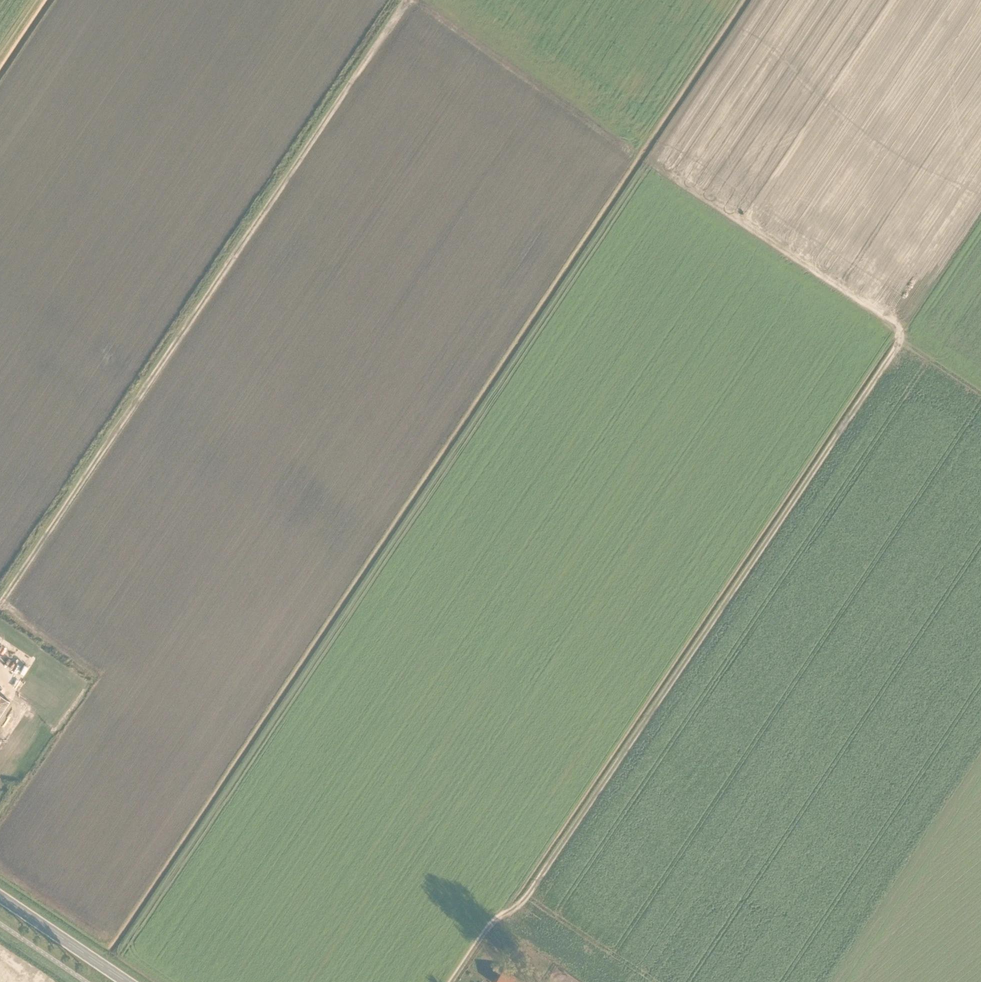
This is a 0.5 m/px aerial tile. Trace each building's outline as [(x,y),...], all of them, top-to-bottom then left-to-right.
[(10,701),(0,694),(0,715),(10,701)]
